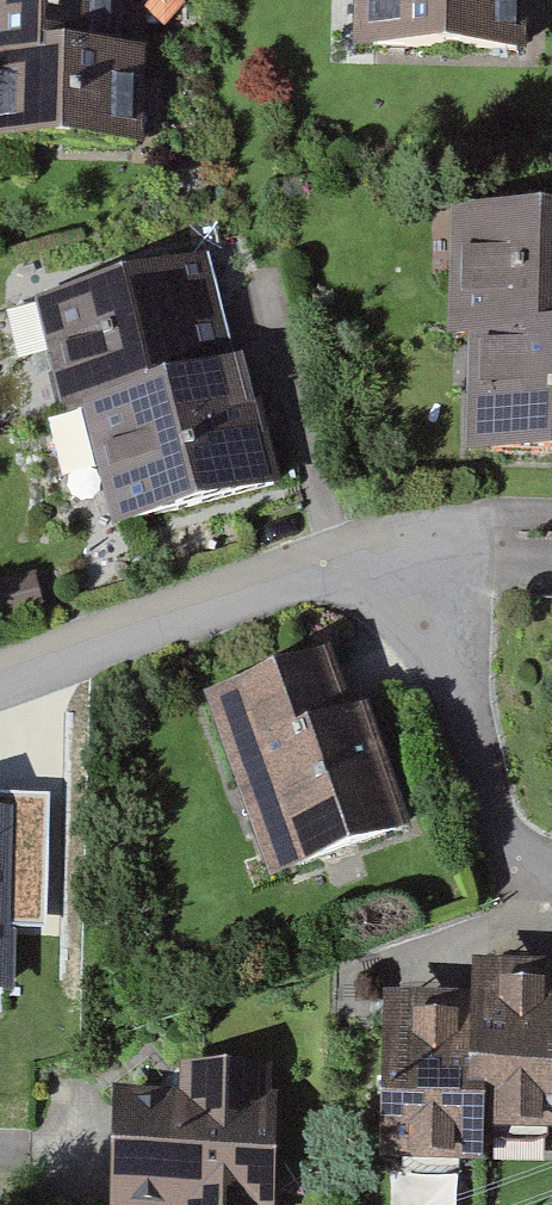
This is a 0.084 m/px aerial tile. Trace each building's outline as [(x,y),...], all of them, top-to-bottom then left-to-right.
[(131,149),(135,50),(118,49),(120,0),(0,0),(0,144),(131,149)] [(352,48),(515,55),(517,0),(354,0),(352,48)] [(442,220),(443,350),(458,350),(459,467),(551,467),(551,219),(442,220)] [(194,266),(26,317),(59,423),(72,419),(109,541),(277,489),(239,367),(226,371),(194,266)] [(325,653),(203,696),(268,880),(409,830),(364,704),(345,711),(325,653)] [(42,926),(45,792),(0,790),(0,925),(42,926)] [(389,1000),(379,1160),(480,1166),(482,1133),(551,1137),(551,969),(470,965),(467,1005),(389,1000)] [(115,1093),(114,1204),(279,1204),(280,1063),(184,1062),(184,1093),(115,1093)] [(402,1204),(461,1204),(463,1180),(405,1175),(402,1204)]
